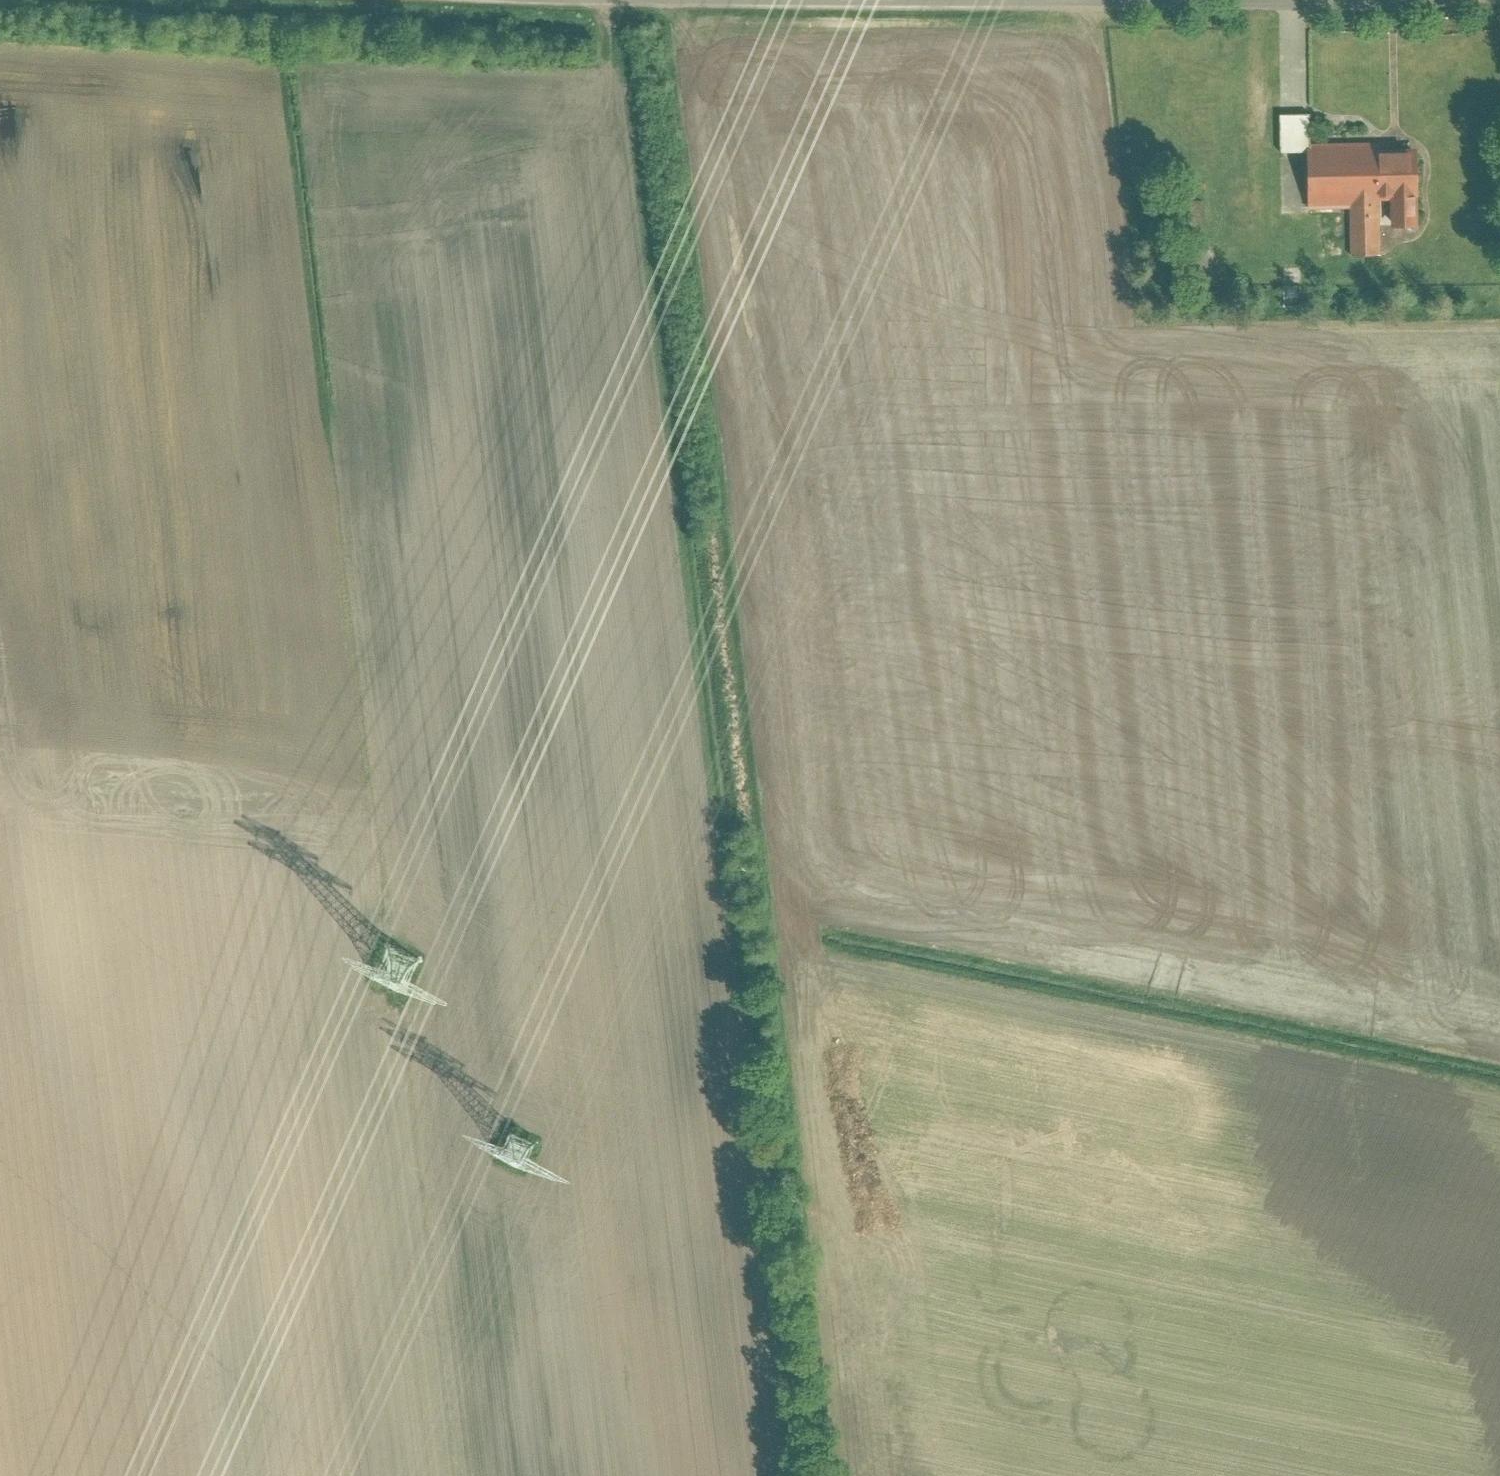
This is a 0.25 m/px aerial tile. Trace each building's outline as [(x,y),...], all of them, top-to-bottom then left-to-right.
[(1372,143),(1304,145),(1306,211),(1347,210),(1348,257),(1380,257),(1379,226),(1388,226),(1388,230),(1417,229),(1415,148),(1372,149),(1372,143)]
